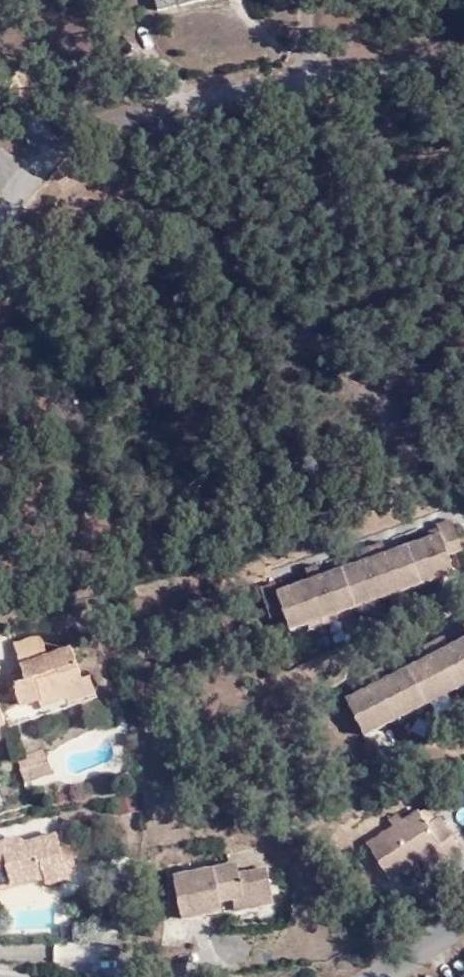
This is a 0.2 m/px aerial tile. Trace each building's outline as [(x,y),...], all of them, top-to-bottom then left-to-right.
[(285,615),(446,557),(441,540),(455,534),(445,504),(429,509),(432,519),(381,538),(376,526),(354,533),(358,545),(317,561),(313,549),(300,552),(304,564),(272,577),(267,566),(254,570),(264,602),(278,598),(285,615)] [(463,666),(463,610),(454,615),(458,623),(438,633),(432,623),(412,633),(417,645),(378,665),(372,653),(350,663),(356,676),(336,686),(356,721),(463,666)] [(9,623),(19,651),(7,655),(15,679),(0,684),(0,695),(1,699),(3,705),(92,676),(86,655),(78,659),(67,626),(43,634),(36,614),(9,623)] [(13,736),(21,762),(48,754),(41,728),(13,736)] [(383,804),(399,796),(395,787),(379,796),(383,804)] [(433,824),(438,835),(442,841),(455,833),(434,797),(423,801),(414,788),(399,796),(383,804),(359,817),(380,853),(410,837),(433,824)] [(11,815),(0,818),(0,869),(40,859),(42,864),(64,859),(63,855),(73,853),(65,824),(56,826),(52,811),(19,819),(18,818),(17,817),(14,816),(12,815),(11,815)] [(416,847),(438,835),(433,824),(410,837),(416,847)] [(231,880),(257,877),(254,854),(228,857),(226,848),(162,857),(168,899),(209,893),(208,880),(219,878),(231,877),(231,880)] [(259,888),(257,877),(231,880),(231,877),(219,878),(222,893),(259,888)]
